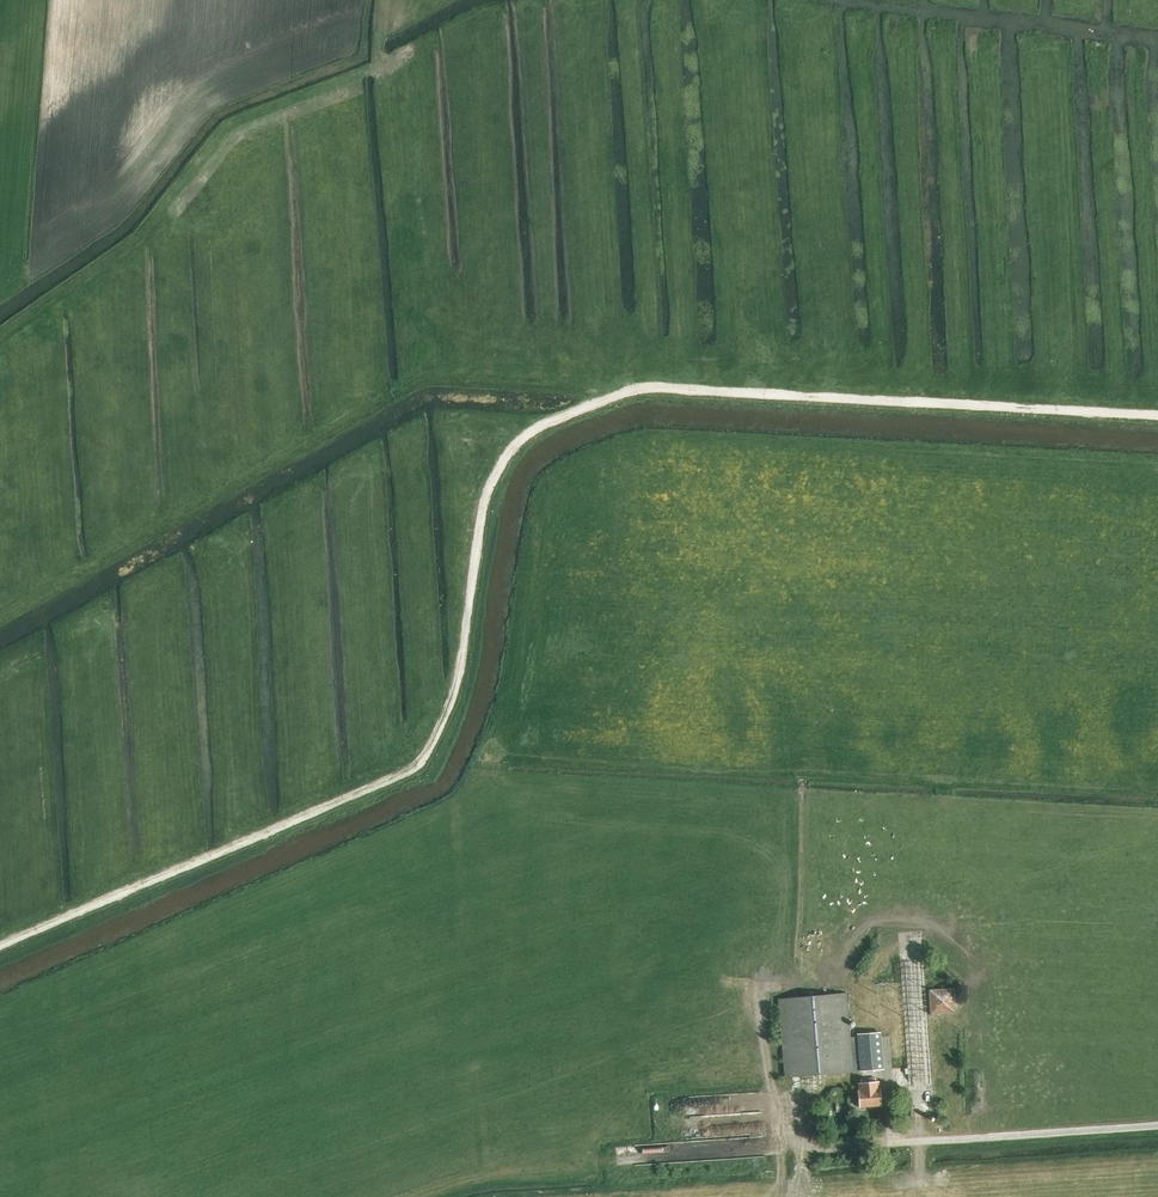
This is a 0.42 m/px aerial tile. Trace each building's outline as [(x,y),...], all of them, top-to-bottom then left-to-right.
[(907,1068),(894,1069),(896,1087),(933,1085),(924,959),(900,961),(907,1068)] [(960,1012),(959,986),(934,987),(935,1013),(960,1012)] [(875,1031),(854,1033),(855,1037),(851,1038),(847,993),(778,999),(785,1078),(882,1069),(879,1033),(875,1033),(875,1031)] [(861,1080),(861,1083),(858,1083),(859,1091),(858,1091),(859,1108),(881,1106),(880,1089),(879,1089),(878,1082),(875,1082),(875,1079),(861,1080)]
